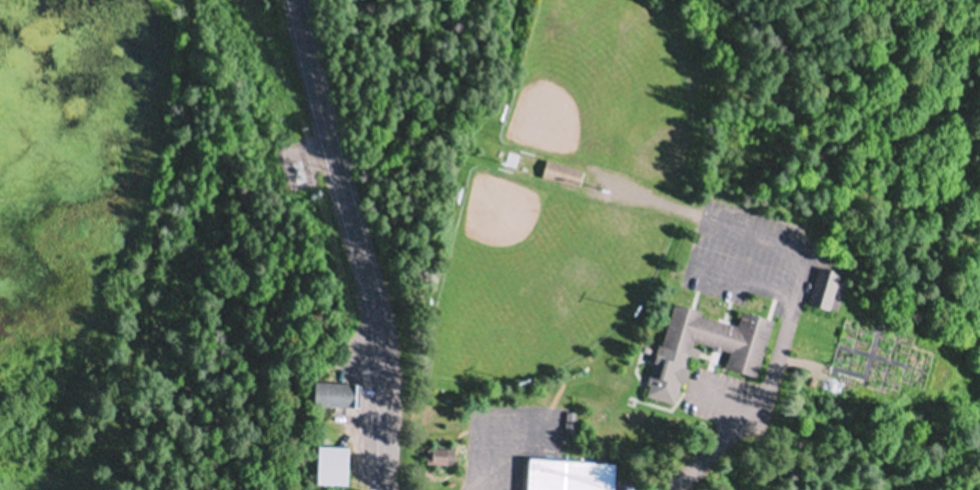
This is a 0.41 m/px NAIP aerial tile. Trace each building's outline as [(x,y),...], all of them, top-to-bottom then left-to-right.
[(648,395),(651,386),(649,385),(662,343),(664,343),(677,302),(706,311),(705,315),(740,326),(745,309),(777,319),(759,375),(729,365),(734,350),(723,347),(722,351),(716,349),(717,346),(696,339),(694,345),(703,347),(699,361),(691,358),(689,366),(692,368),(687,383),(684,382),(677,405),(648,395)] [(530,489),(618,489),(619,462),(532,458),(530,489)]
